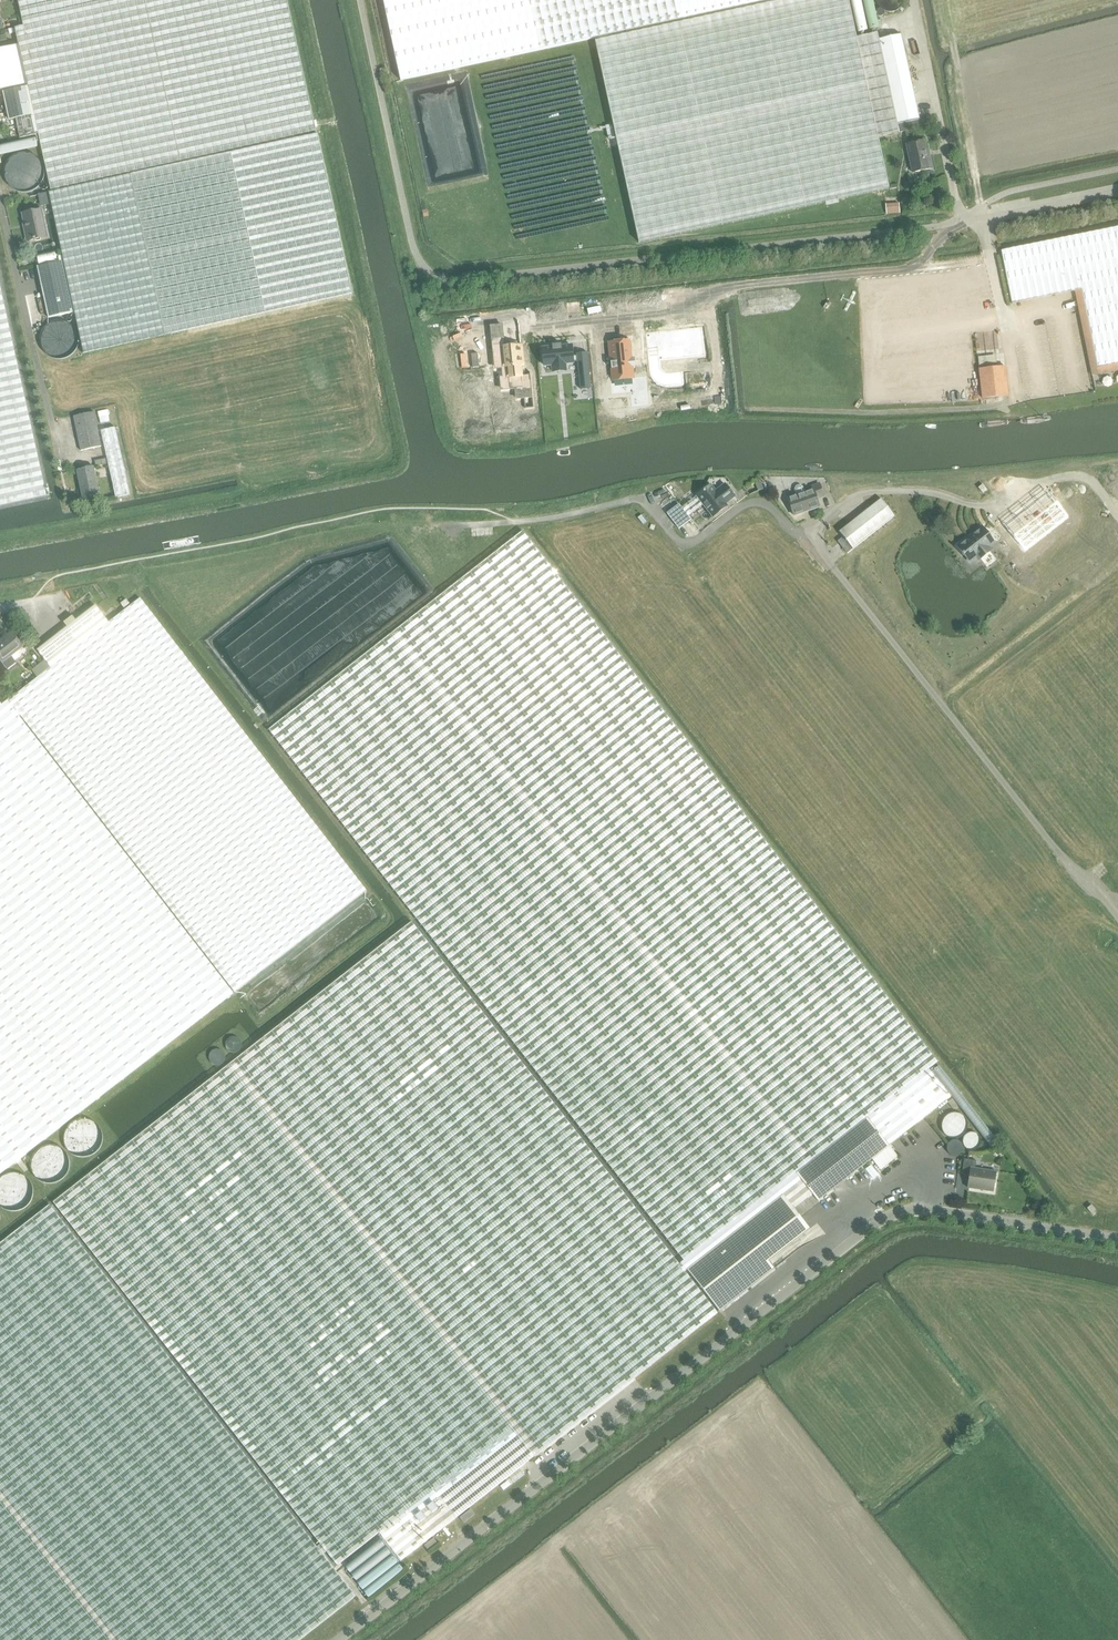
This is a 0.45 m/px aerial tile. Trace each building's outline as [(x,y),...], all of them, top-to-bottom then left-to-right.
[(24,28),(24,29),(17,31),(29,88),(27,88),(38,136),(50,192),(313,133),(316,133),(287,0),(18,0),(24,28)] [(402,82),(463,69),(576,44),(779,0),(384,0),(402,82)] [(596,43),(639,244),(889,189),(878,138),(921,129),(901,35),(879,40),(878,35),(857,40),(848,0),(795,0),(596,43)] [(0,49),(0,91),(27,85),(18,45),(0,49)] [(21,139),(38,136),(27,88),(4,94),(10,121),(17,120),(21,139)] [(50,194),(65,261),(67,273),(76,312),(85,354),(353,295),(318,135),(50,194)] [(913,173),(932,169),(929,157),(927,158),(924,141),(907,145),(913,173)] [(49,193),(38,195),(41,207),(51,205),(49,193)] [(899,203),(886,204),(887,214),(900,213),(899,203)] [(31,241),(48,238),(42,211),(24,215),(26,224),(27,223),(31,241)] [(1002,251),(1012,304),(1026,301),(1023,283),(1078,271),(1097,367),(1117,363),(1117,228),(1002,251)] [(50,318),(76,312),(67,273),(65,261),(38,267),(50,318)] [(47,498),(0,286),(0,508),(47,498)] [(434,333),(448,331),(447,323),(433,324),(434,333)] [(677,330),(663,331),(663,329),(653,330),(654,342),(657,342),(659,362),(674,361),(673,349),(696,347),(697,354),(705,354),(702,327),(677,330)] [(503,340),(494,341),(495,355),(501,355),(501,357),(502,357),(503,368),(505,368),(507,379),(509,378),(510,389),(516,388),(517,399),(532,398),(531,386),(528,386),(527,376),(522,376),(520,366),(523,366),(522,355),(519,355),(518,346),(504,348),(503,340)] [(611,363),(612,370),(612,369),(613,381),(633,379),(632,367),(635,367),(635,358),(631,359),(629,341),(609,343),(611,363)] [(552,348),(543,349),(544,366),(552,366),(553,372),(554,372),(565,371),(566,371),(566,364),(573,363),(577,362),(580,389),(591,388),(587,353),(577,354),(577,356),(573,357),(571,346),(562,347),(562,345),(552,346),(552,348)] [(1008,396),(1005,367),(979,370),(982,399),(1008,396)] [(649,403),(646,377),(636,378),(637,391),(639,404),(649,403)] [(605,396),(604,380),(595,381),(597,397),(605,396)] [(82,452),(102,447),(95,413),(75,417),(82,452)] [(130,495),(115,427),(101,430),(116,498),(130,495)] [(84,500),(100,497),(94,468),(78,471),(84,500)] [(711,485),(697,496),(713,517),(722,511),(720,508),(735,497),(725,484),(716,492),(711,485)] [(797,497),(789,499),(795,516),(820,508),(817,500),(824,497),(819,485),(813,487),(814,490),(805,494),(803,487),(801,486),(799,485),(798,485),(796,486),(795,488),(794,490),(797,497)] [(981,495),(987,490),(982,485),(977,489),(981,495)] [(1060,523),(1039,495),(997,528),(1018,556),(1060,523)] [(838,542),(839,543),(847,553),(895,517),(881,500),(840,533),(844,538),(838,542)] [(679,504),(667,513),(679,529),(691,520),(679,504)] [(989,551),(986,547),(993,542),(982,529),(968,540),(966,539),(959,545),(960,546),(958,548),(969,562),(977,555),(980,559),(989,551)] [(685,1261),(797,1173),(815,1159),(930,1069),(938,1063),(523,532),(270,730),(685,1261)] [(121,604),(124,608),(130,603),(126,599),(121,604)] [(50,669),(37,679),(9,701),(21,716),(89,804),(234,992),(366,890),(299,804),(140,600),(109,623),(50,669)] [(37,652),(46,663),(50,669),(109,623),(95,606),(37,652)] [(23,648),(12,633),(3,639),(5,641),(0,645),(0,660),(8,670),(16,664),(11,657),(23,648)] [(33,673),(37,679),(50,669),(46,663),(33,673)] [(21,716),(9,701),(2,705),(0,703),(0,986),(91,1104),(92,1104),(232,996),(17,718),(21,716)] [(795,1209),(813,1194),(797,1173),(685,1261),(680,1264),(412,922),(54,1202),(321,1544),(327,1552),(338,1566),(380,1533),(513,1435),(531,1460),(719,1313),(686,1271),(688,1270),(784,1195),(795,1209)] [(91,1104),(0,986),(0,1174),(91,1104)] [(872,1159),(890,1146),(951,1097),(930,1069),(815,1159),(797,1173),(813,1194),(818,1201),(872,1159)] [(959,1107),(953,1099),(948,1103),(954,1110),(959,1107)] [(898,1157),(890,1146),(872,1159),(881,1170),(898,1157)] [(970,1175),(968,1188),(976,1189),(977,1187),(993,1190),(996,1171),(975,1168),(976,1161),(964,1159),(962,1174),(970,1175)] [(873,1179),(878,1175),(871,1165),(866,1169),(873,1179)] [(811,1229),(795,1209),(784,1195),(688,1270),(720,1312),(775,1269),(769,1262),(811,1229)] [(1092,1205),(1087,1209),(1092,1214),(1096,1210),(1092,1205)] [(356,1597),(323,1555),(327,1552),(321,1544),(317,1547),(49,1206),(0,1244),(0,1639),(301,1639),(356,1597)] [(402,1561),(531,1460),(513,1435),(380,1533),(402,1561)] [(504,1490),(510,1485),(507,1481),(500,1486),(504,1490)] [(469,1509),(459,1518),(464,1524),(474,1515),(469,1509)] [(429,1551),(438,1544),(434,1538),(425,1546),(429,1551)]
